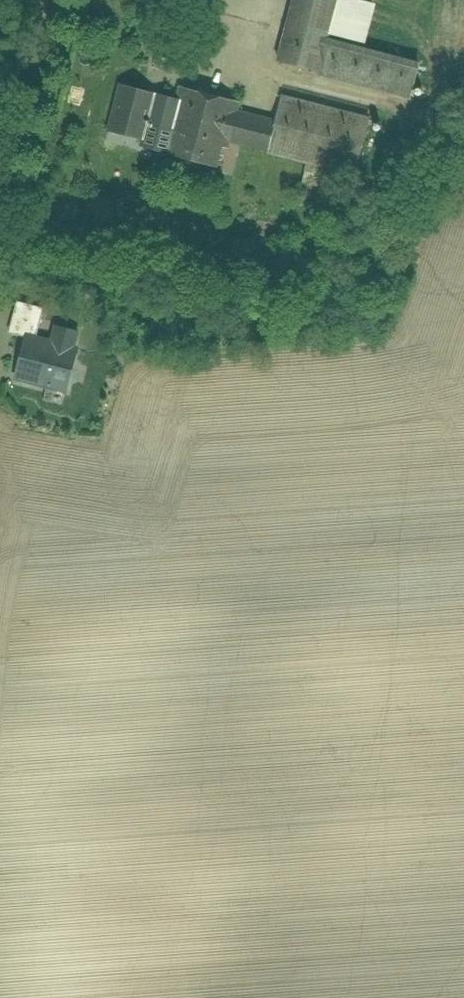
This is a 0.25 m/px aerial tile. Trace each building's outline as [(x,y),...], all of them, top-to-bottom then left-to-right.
[(421,69),(357,51),(369,7),(344,0),(287,0),(270,62),(412,101),(421,69)] [(102,136),(162,151),(160,160),(213,173),(221,143),(262,153),(271,117),(229,106),(230,102),(177,89),(174,99),(115,84),(102,136)] [(271,117),(262,153),(348,175),(361,122),(275,101),(271,117)] [(26,336),(15,376),(27,379),(26,382),(48,388),(49,385),(66,389),(76,350),(71,348),(75,331),(57,326),(53,343),(26,336)]
